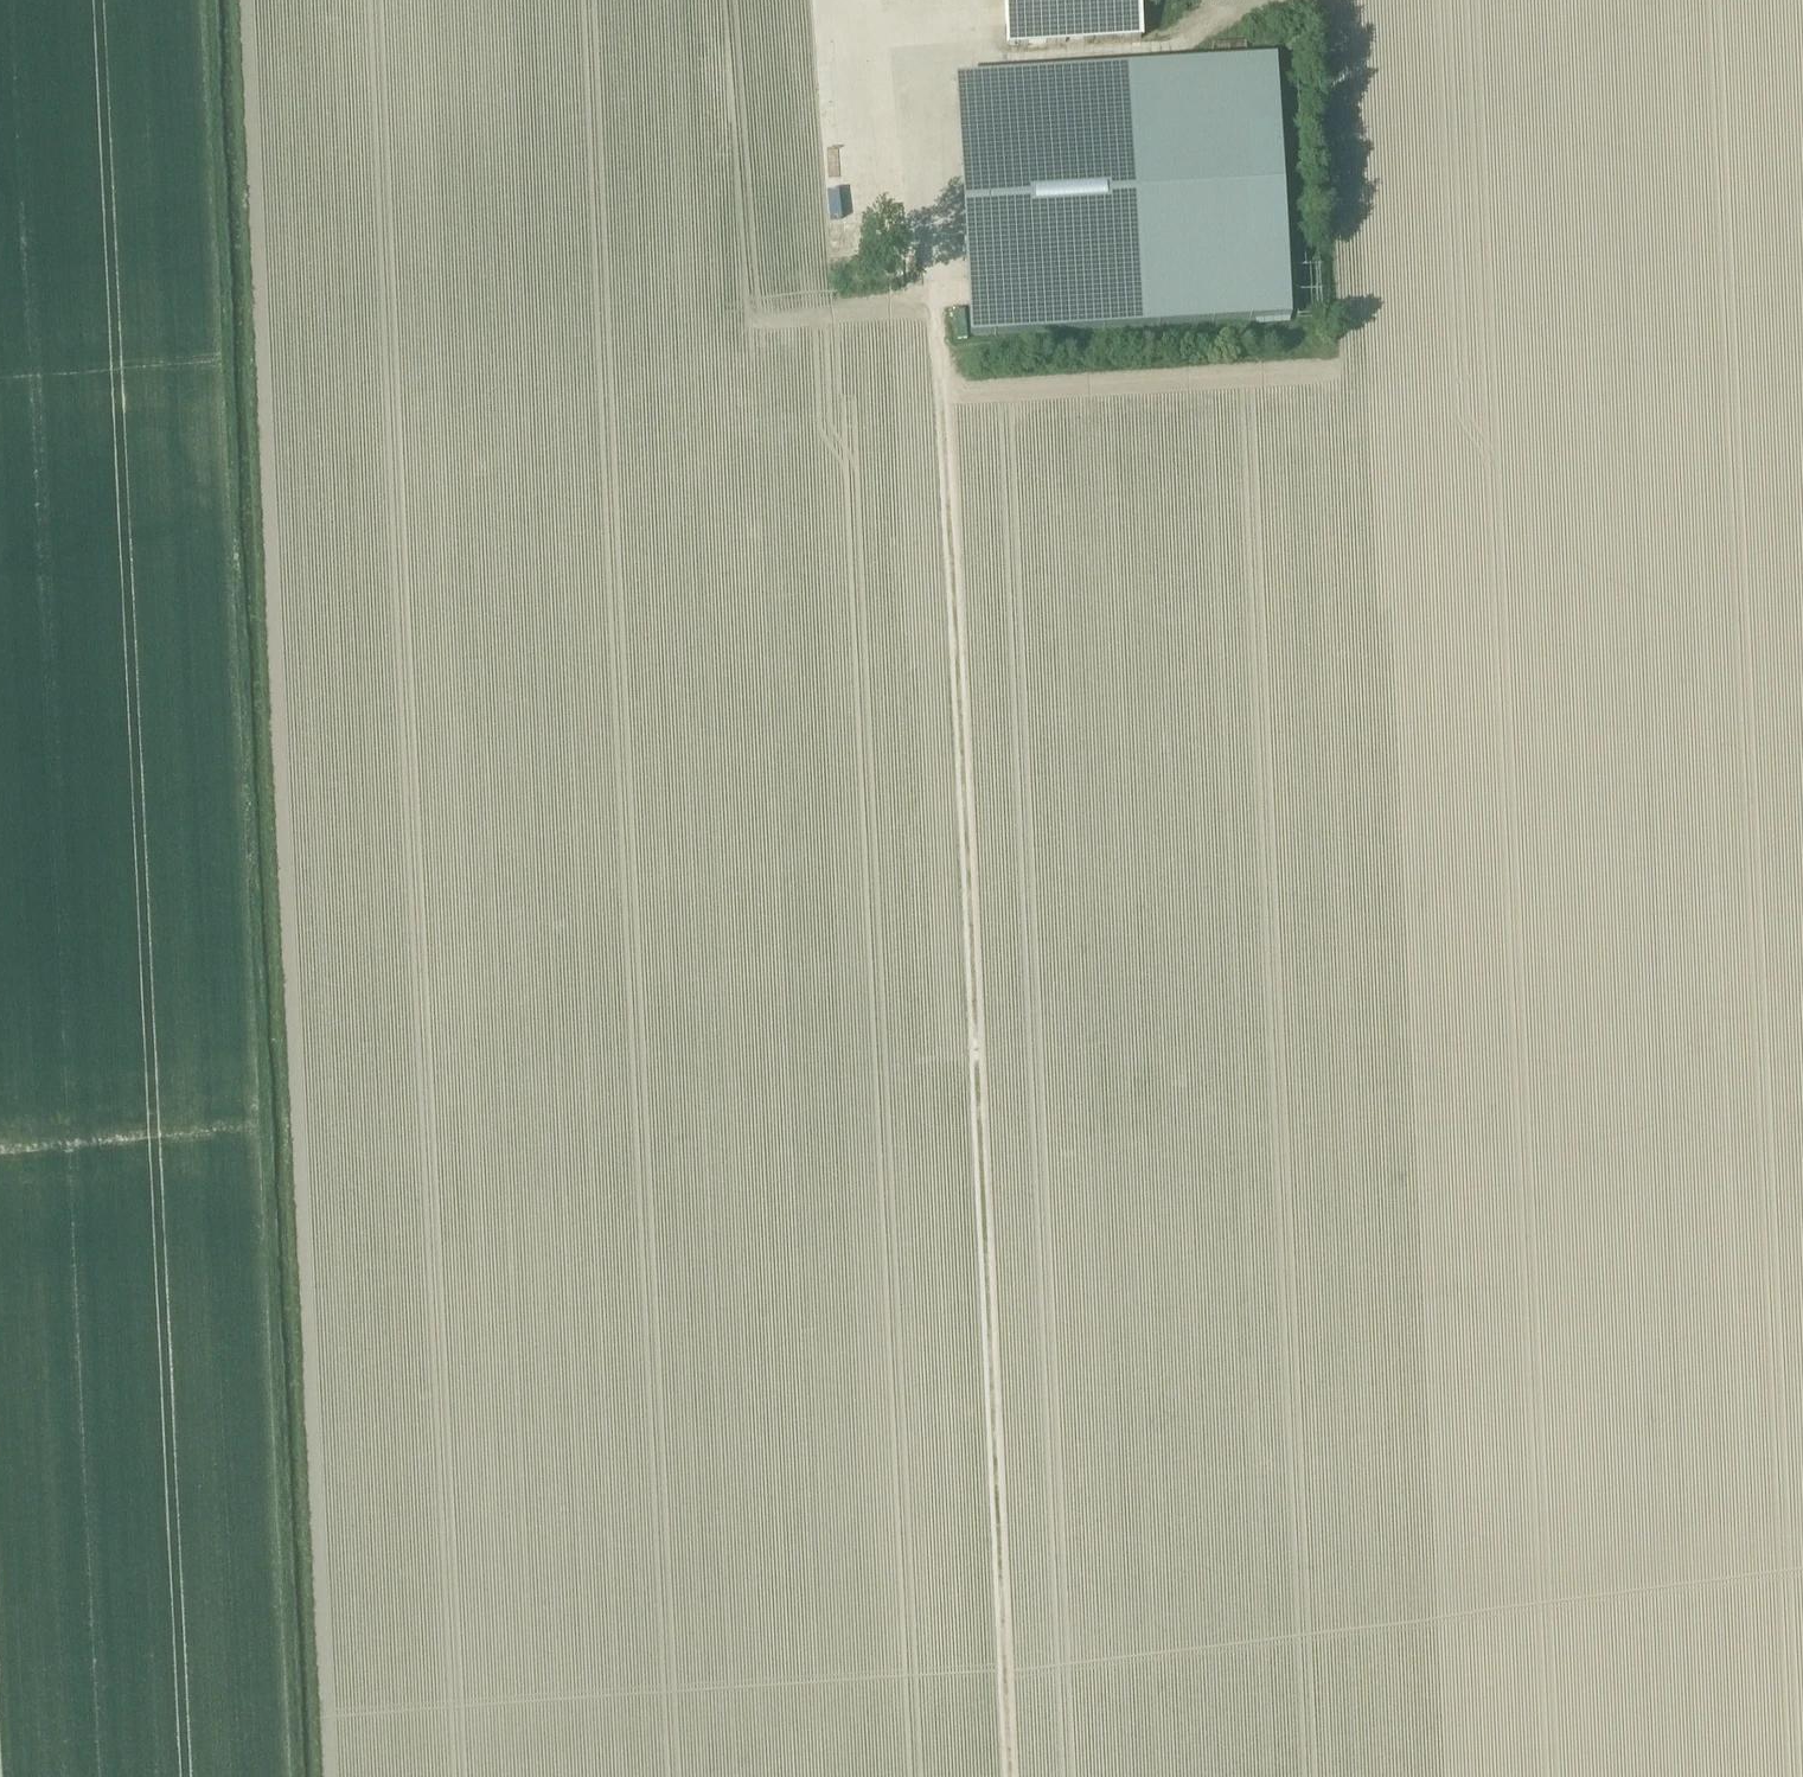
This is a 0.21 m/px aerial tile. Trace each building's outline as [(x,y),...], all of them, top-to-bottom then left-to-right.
[(1006,45),(1139,38),(1137,0),(1003,0),(1006,45)] [(1273,61),(953,77),(966,335),(1287,318),(1273,61)]
